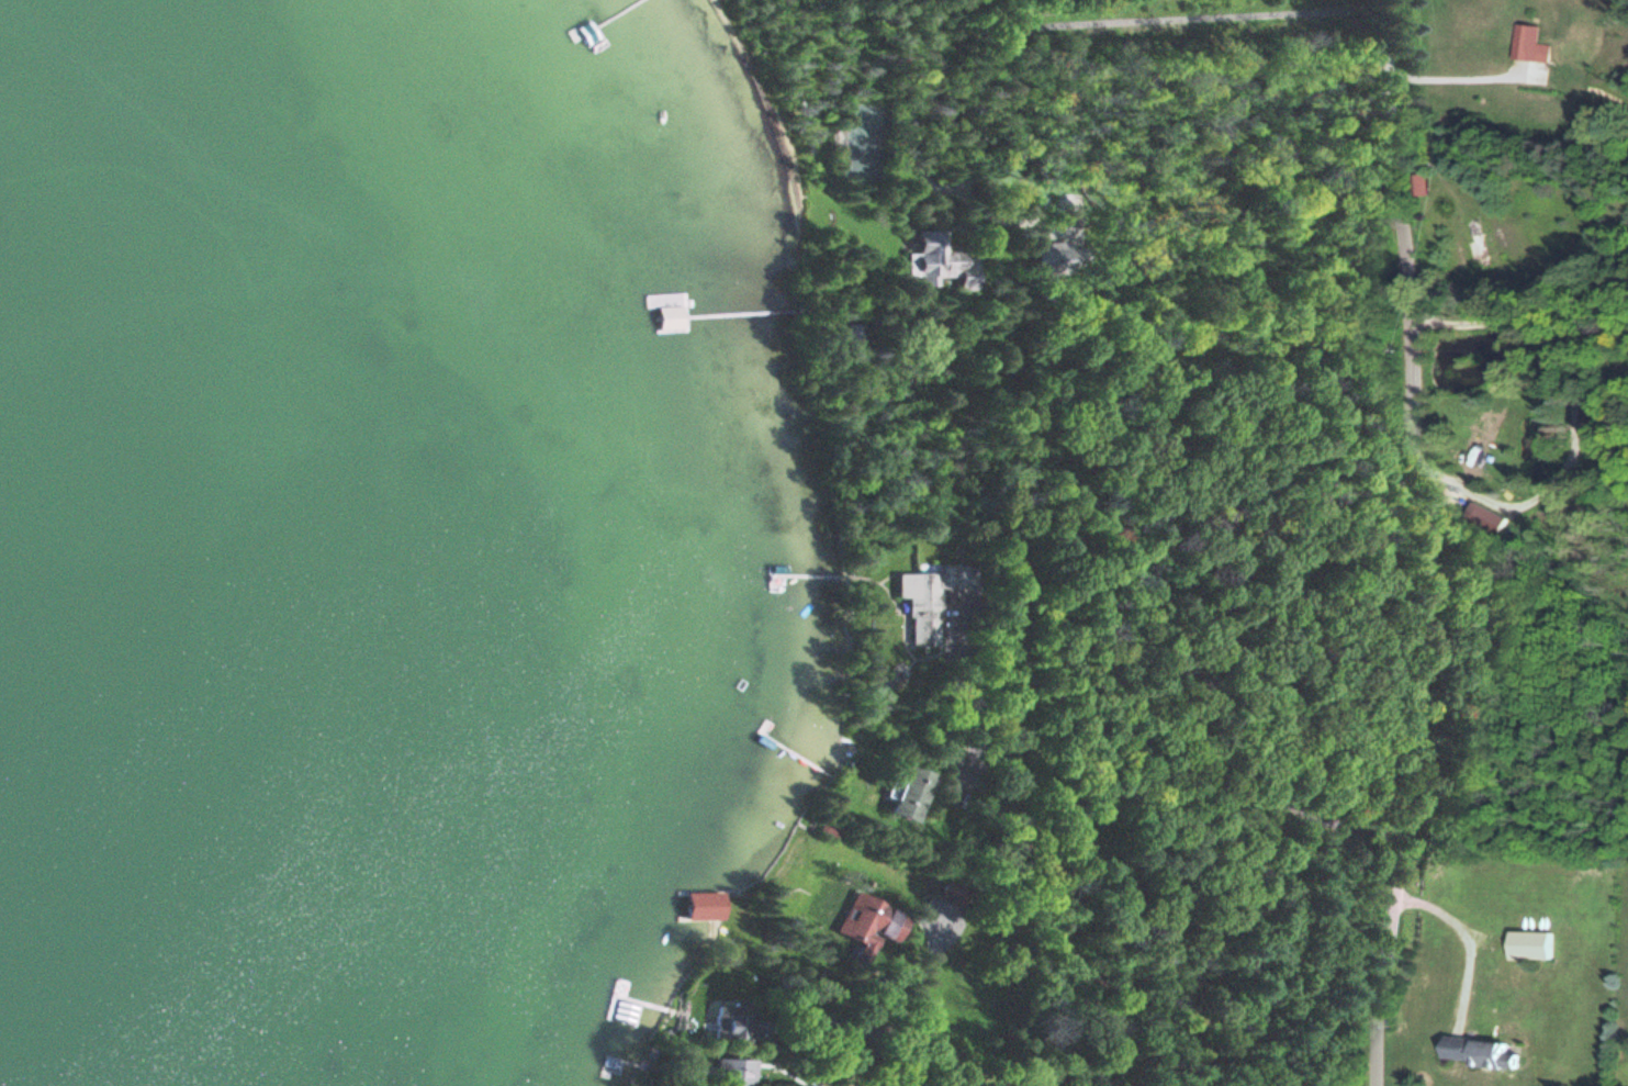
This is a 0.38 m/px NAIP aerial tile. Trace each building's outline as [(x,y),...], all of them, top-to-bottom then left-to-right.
[(1547,59),(1547,42),(1538,42),(1538,24),(1515,24),(1515,59),(1547,59)] [(907,285),(972,282),(971,255),(946,256),(945,229),(915,230),(916,251),(905,252),(907,285)] [(665,307),(642,307),(642,329),(665,329),(665,307)] [(938,646),(938,589),(971,589),(971,564),(939,564),(939,574),(897,573),(896,599),(908,599),(908,646),(938,646)] [(887,811),(918,822),(935,773),(905,761),(887,811)] [(724,892),(686,892),(686,919),(724,919),(724,892)] [(1555,959),(1556,931),(1514,931),(1514,959),(1555,959)] [(624,1010),(639,1015),(641,1010),(626,1004),(624,1010)] [(714,1039),(751,1041),(753,1014),(715,1012),(714,1039)] [(1527,1053),(1519,1052),(1520,1041),(1455,1036),(1453,1059),(1526,1066),(1527,1053)] [(752,1059),(711,1059),(711,1085),(752,1085),(752,1059)]
